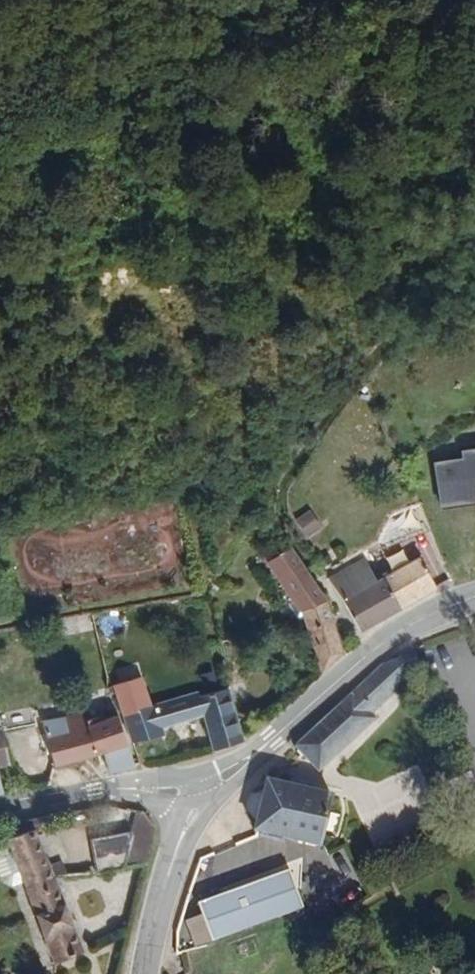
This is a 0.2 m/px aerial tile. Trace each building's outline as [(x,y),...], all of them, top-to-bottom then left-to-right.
[(465,452),(466,459),(440,463),(445,507),(474,503),(473,494),(474,494),(474,450),(465,452)] [(309,509),(295,519),(308,536),(322,526),(309,509)] [(343,658),(324,603),(289,552),(273,561),(306,612),(322,664),(343,658)] [(361,632),(440,585),(423,557),(378,584),(363,559),(329,579),(361,632)] [(8,610),(0,612),(0,636),(11,634),(8,610)] [(318,770),(375,719),(370,715),(406,682),(409,666),(401,658),(381,666),(296,748),(318,770)] [(153,710),(142,676),(114,685),(125,719),(153,710)] [(243,739),(226,686),(153,710),(125,719),(133,745),(161,737),(160,733),(205,719),(215,748),(243,739)] [(28,744),(36,743),(29,704),(0,709),(0,780),(29,771),(28,744)] [(134,768),(118,715),(102,720),(101,715),(85,720),(83,715),(45,727),(58,769),(106,755),(112,775),(134,768)] [(333,807),(336,794),(268,777),(255,828),(323,844),(327,827),(339,830),(345,810),(333,807)] [(55,831),(48,811),(29,818),(37,838),(55,831)] [(144,868),(153,833),(144,814),(133,812),(124,837),(94,845),(101,878),(144,868)] [(37,838),(29,818),(2,829),(7,840),(23,881),(56,965),(83,955),(37,838)] [(7,840),(0,843),(0,880),(1,883),(11,886),(23,881),(7,840)] [(211,939),(304,907),(292,871),(198,903),(211,939)]
